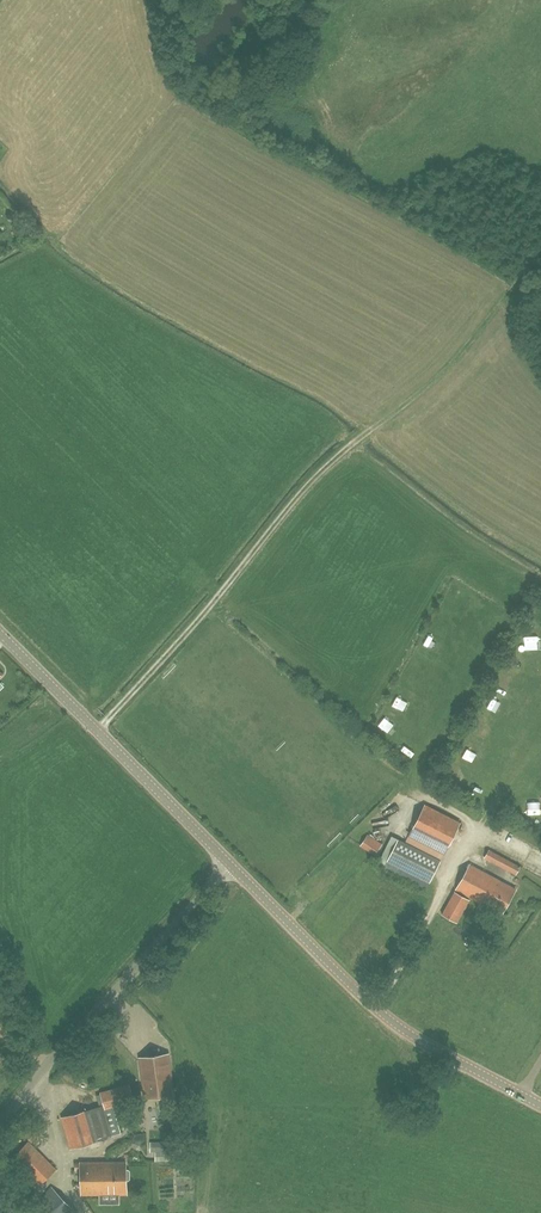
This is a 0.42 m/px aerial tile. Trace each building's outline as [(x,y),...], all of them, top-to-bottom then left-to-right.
[(402,710),(405,702),(396,698),(393,706),(402,710)] [(384,717),(378,725),(387,732),(393,723),(384,717)] [(413,829),(448,847),(460,823),(425,806),(413,829)] [(361,846),(375,855),(382,845),(368,836),(361,846)] [(397,841),(387,862),(431,883),(441,861),(397,841)] [(484,859),(516,875),(521,867),(489,850),(484,859)] [(515,889),(470,865),(456,890),(502,914),(515,889)] [(456,923),(469,900),(455,892),(442,915),(456,923)] [(112,1022),(103,1030),(109,1037),(118,1028),(112,1022)] [(140,1058),(145,1098),(173,1095),(168,1055),(140,1058)] [(102,1106),(105,1105),(106,1108),(113,1105),(133,1100),(129,1086),(102,1094),(97,1095),(100,1107),(102,1106)] [(111,1137),(102,1106),(62,1118),(71,1149),(111,1137)] [(155,1160),(170,1160),(170,1140),(150,1141),(150,1151),(155,1151),(155,1160)] [(12,1158),(40,1185),(56,1169),(29,1141),(12,1158)] [(129,1170),(127,1170),(126,1162),(81,1163),(82,1195),(127,1194),(127,1181),(129,1181),(130,1179),(130,1171),(129,1170)] [(75,1211),(53,1189),(29,1212),(73,1212),(75,1211)]
